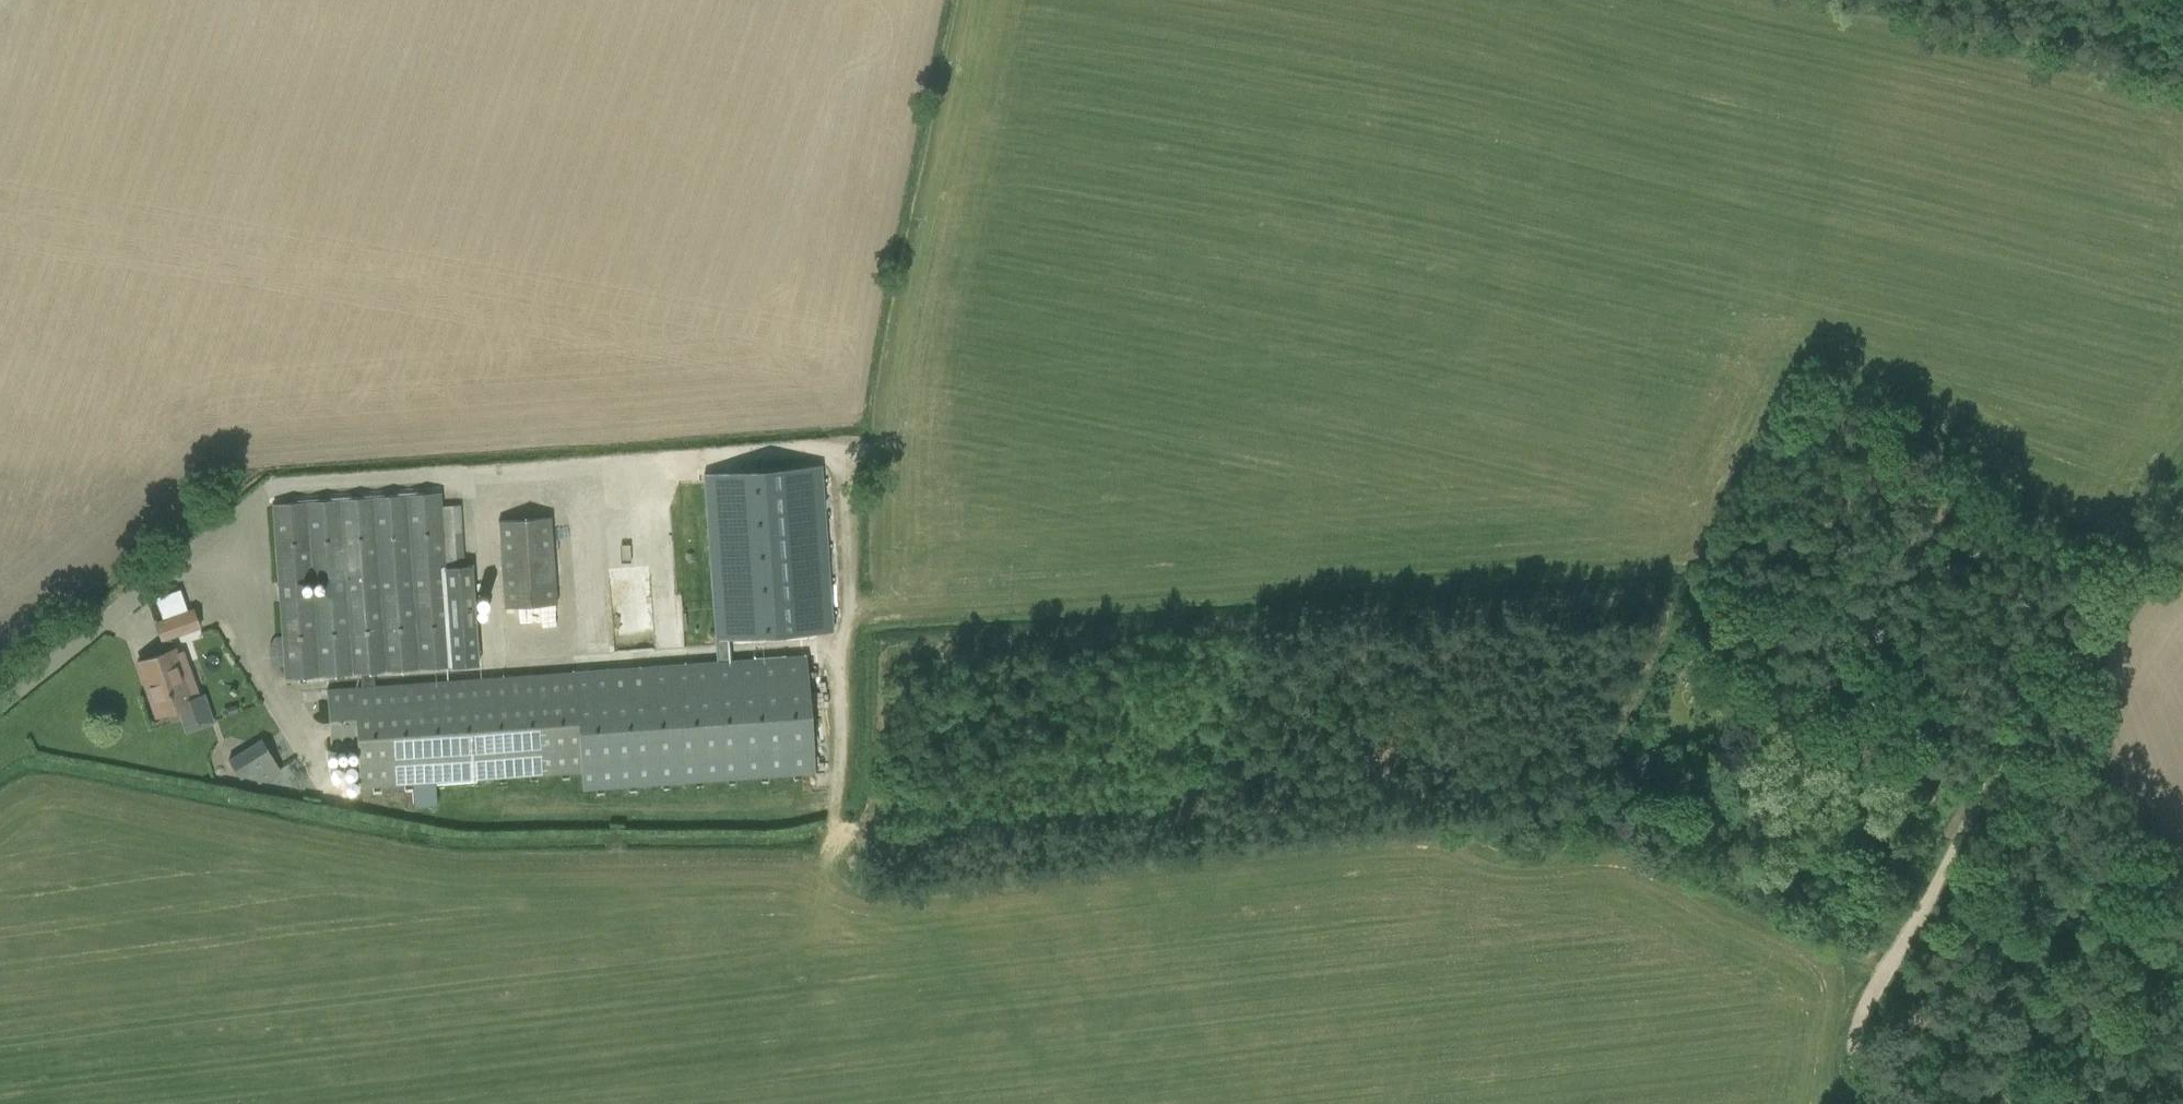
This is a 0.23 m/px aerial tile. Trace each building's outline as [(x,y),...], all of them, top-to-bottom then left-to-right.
[(815,468),(703,475),(714,638),(826,630),(815,468)] [(274,637),(268,647),(270,664),(274,668),(283,667),(284,680),(360,674),(361,687),(374,686),(373,673),(453,667),(478,666),(471,567),(464,568),(460,505),(442,507),(441,492),(270,505),(281,637),(274,637)] [(503,608),(557,604),(550,517),(497,521),(503,608)] [(154,622),(161,642),(202,629),(195,609),(187,612),(180,589),(154,598),(161,620),(154,622)] [(174,649),(161,653),(141,661),(150,687),(146,689),(156,716),(193,702),(174,649)] [(361,687),(326,689),(330,750),(356,748),(359,789),(582,772),(584,789),(813,773),(805,653),(575,671),(374,686),(361,687)] [(277,769),(261,743),(257,744),(230,761),(241,779),(252,772),(258,781),(277,769)]
